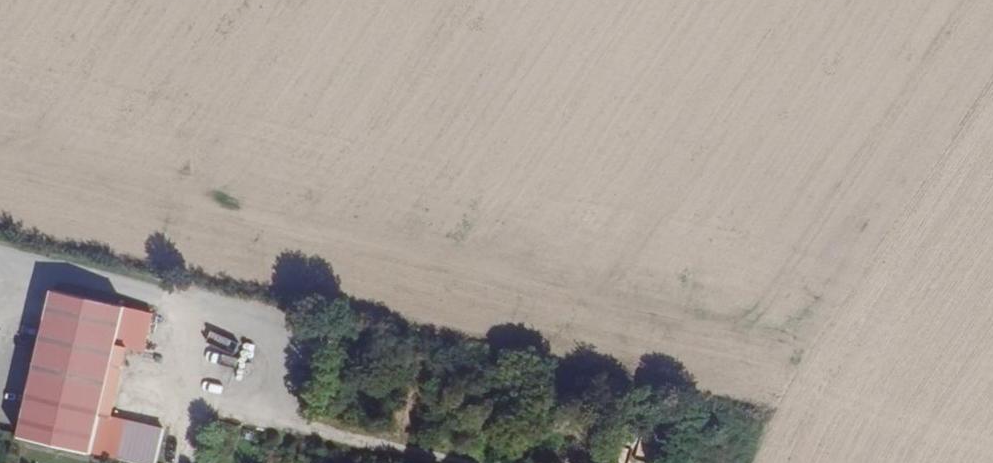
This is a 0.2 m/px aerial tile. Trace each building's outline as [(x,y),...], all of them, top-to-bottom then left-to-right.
[(110,403),(123,347),(139,350),(148,315),(51,293),(28,383),(110,403)] [(107,414),(110,403),(28,383),(15,435),(146,462),(155,427),(107,414)]
